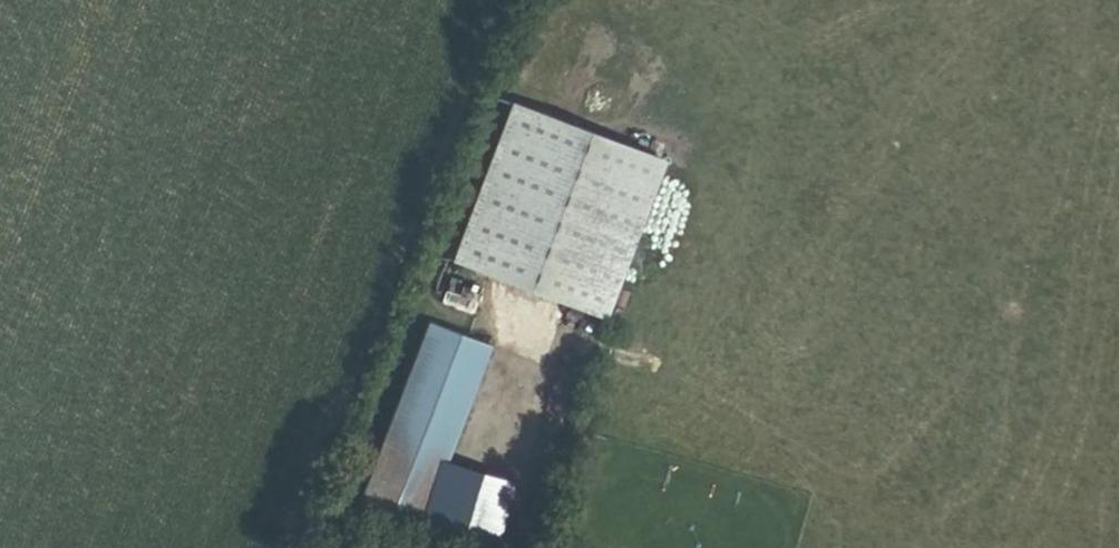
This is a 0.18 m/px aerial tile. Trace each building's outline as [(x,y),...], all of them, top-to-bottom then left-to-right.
[(603,316),(663,160),(511,102),(452,258),(603,316)] [(418,535),(489,345),(428,322),(356,512),(418,535)]
